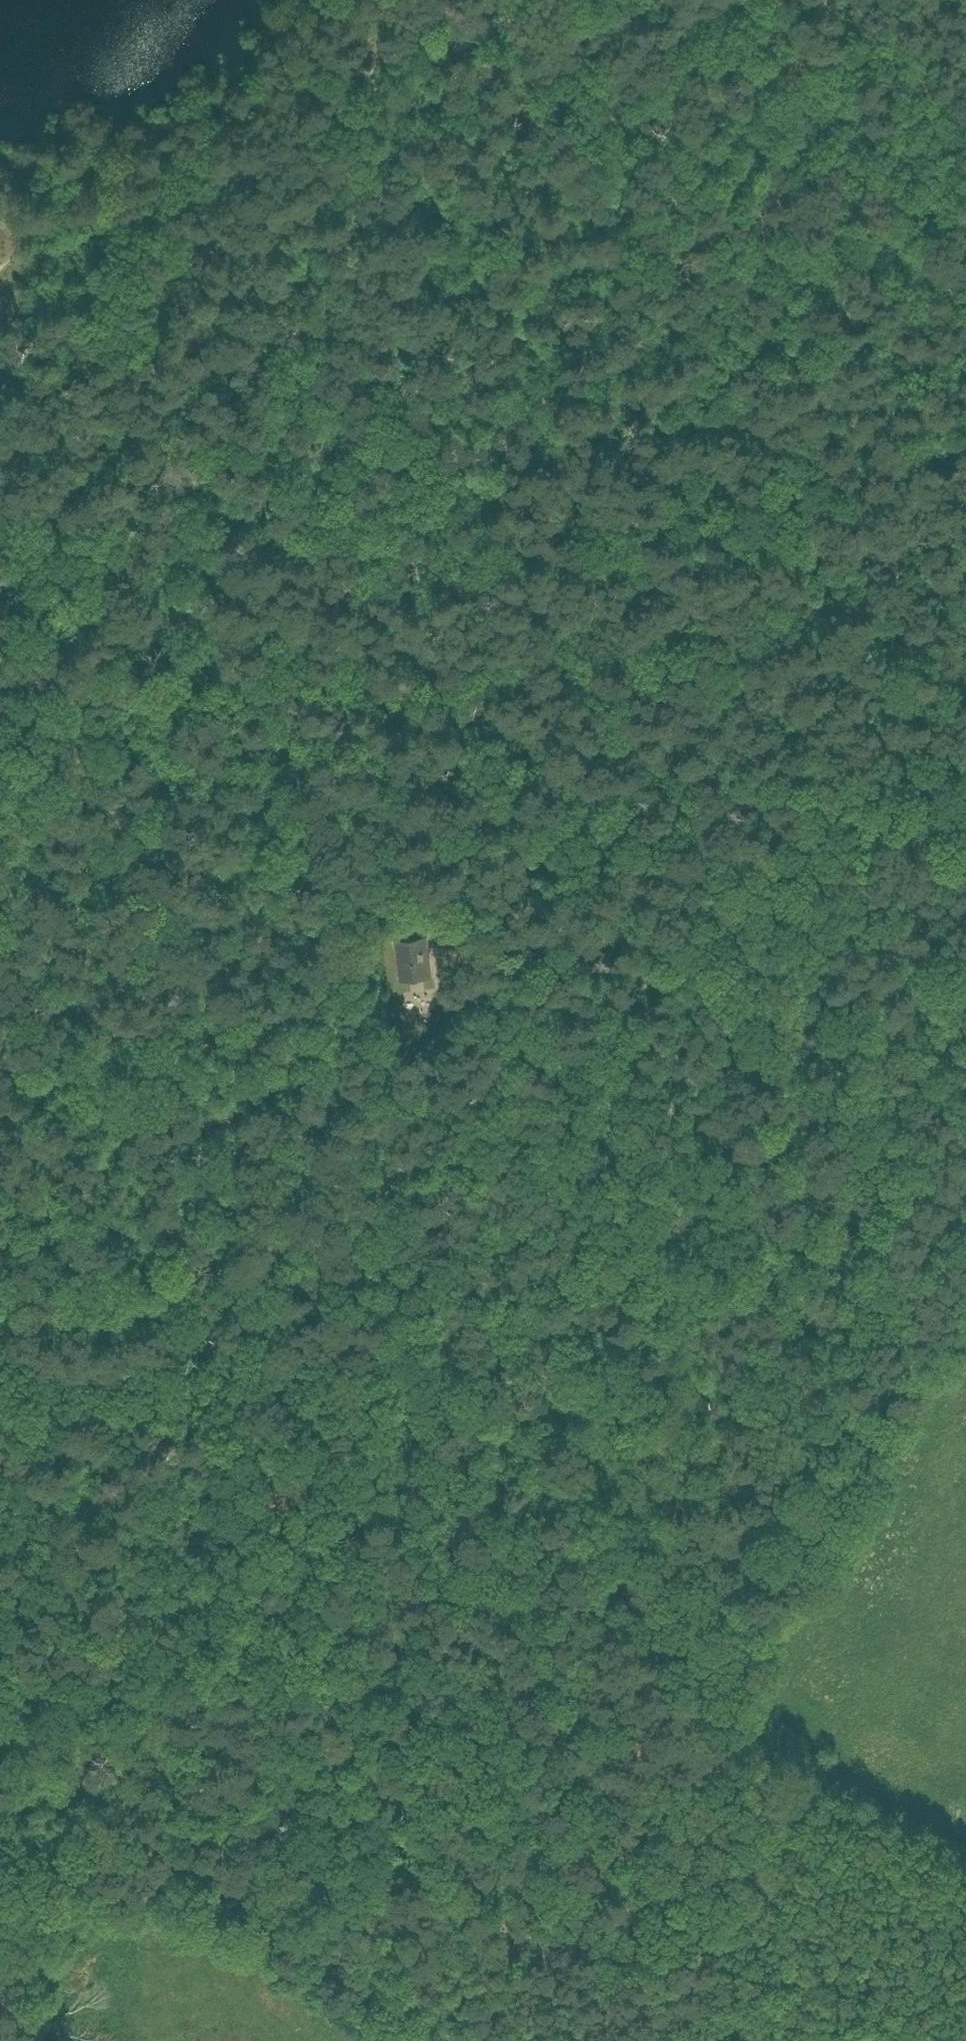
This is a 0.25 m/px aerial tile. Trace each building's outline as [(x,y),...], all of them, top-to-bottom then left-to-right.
[(394,939),(398,980),(432,976),(427,934),(394,939)]
